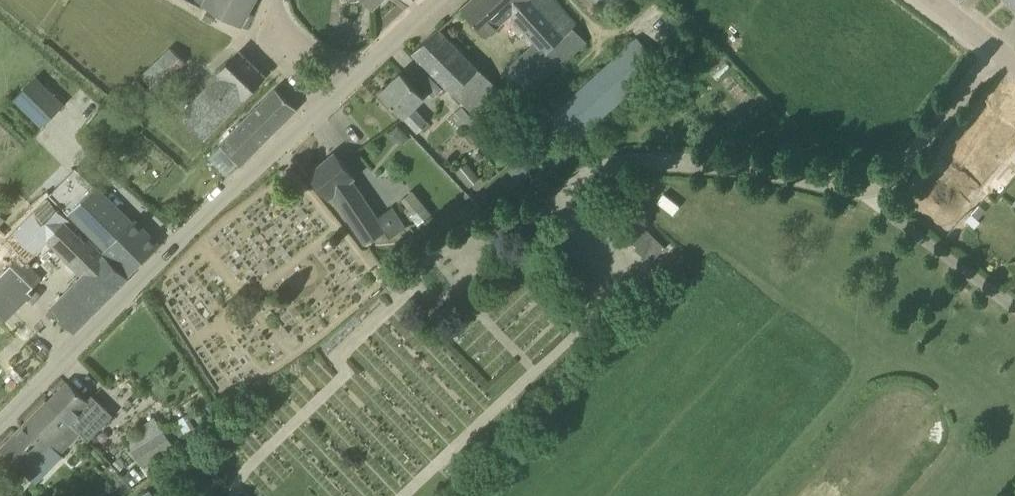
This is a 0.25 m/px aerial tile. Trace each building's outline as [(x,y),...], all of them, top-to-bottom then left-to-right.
[(254,0),(207,0),(204,4),(242,24),(254,0)] [(462,7),(488,35),(510,14),(535,42),(503,71),(505,73),(526,96),(586,41),(571,24),(574,21),(554,0),(470,0),(462,7)] [(590,12),(599,4),(608,14),(625,0),(579,0),(590,12)] [(1014,10),(1014,0),(1006,0),(1014,10)] [(439,28),(413,52),(438,80),(475,116),(501,90),(439,28)] [(547,120),(570,145),(660,64),(638,38),(547,120)] [(156,91),(185,62),(171,47),(142,77),(156,91)] [(242,52),(241,50),(218,75),(220,76),(181,117),(205,139),(243,98),(244,99),(266,75),(265,74),(264,74),(242,52)] [(413,107),(424,96),(402,73),(382,93),(418,132),(428,122),(413,107)] [(434,97),(442,89),(429,74),(420,82),(434,97)] [(64,104),(36,77),(15,98),(43,126),(64,104)] [(137,78),(125,90),(140,107),(152,95),(137,78)] [(221,144),(207,158),(215,165),(223,173),(226,176),(228,174),(239,162),(241,164),(251,154),(297,108),(277,88),(220,143),(221,144)] [(479,125),(464,106),(451,117),(457,124),(454,126),(459,132),(465,127),(470,133),(479,125)] [(968,185),(978,195),(1004,167),(995,158),(1014,135),(1014,128),(998,112),(985,127),(982,124),(972,135),(975,138),(969,146),(987,163),(968,185)] [(310,173),(308,174),(328,199),(333,196),(367,243),(379,235),(384,242),(405,228),(391,208),(377,218),(352,180),(356,177),(335,152),(310,173)] [(484,158),(480,154),(475,158),(478,162),(484,158)] [(519,161),(509,171),(520,183),(531,174),(519,161)] [(467,162),(456,171),(469,187),(480,178),(467,162)] [(68,175),(77,183),(58,203),(131,274),(160,245),(134,219),(132,222),(75,167),(68,175)] [(434,214),(414,190),(404,198),(415,213),(412,216),(420,225),(434,214)] [(4,323),(48,277),(23,253),(45,230),(33,217),(13,237),(0,224),(0,320),(4,323)] [(52,308),(75,330),(128,277),(90,239),(85,244),(67,225),(49,243),(83,276),(52,308)] [(644,227),(630,240),(637,247),(635,249),(650,264),(665,248),(644,227)] [(67,380),(47,400),(48,401),(71,423),(82,434),(88,440),(113,415),(91,394),(87,399),(67,380)] [(46,399),(0,446),(2,448),(25,470),(50,444),(59,453),(61,454),(82,434),(71,423),(48,401),(47,400),(46,399)] [(195,427),(187,413),(177,419),(185,433),(195,427)] [(173,447),(163,433),(132,455),(142,469),(173,447)]
